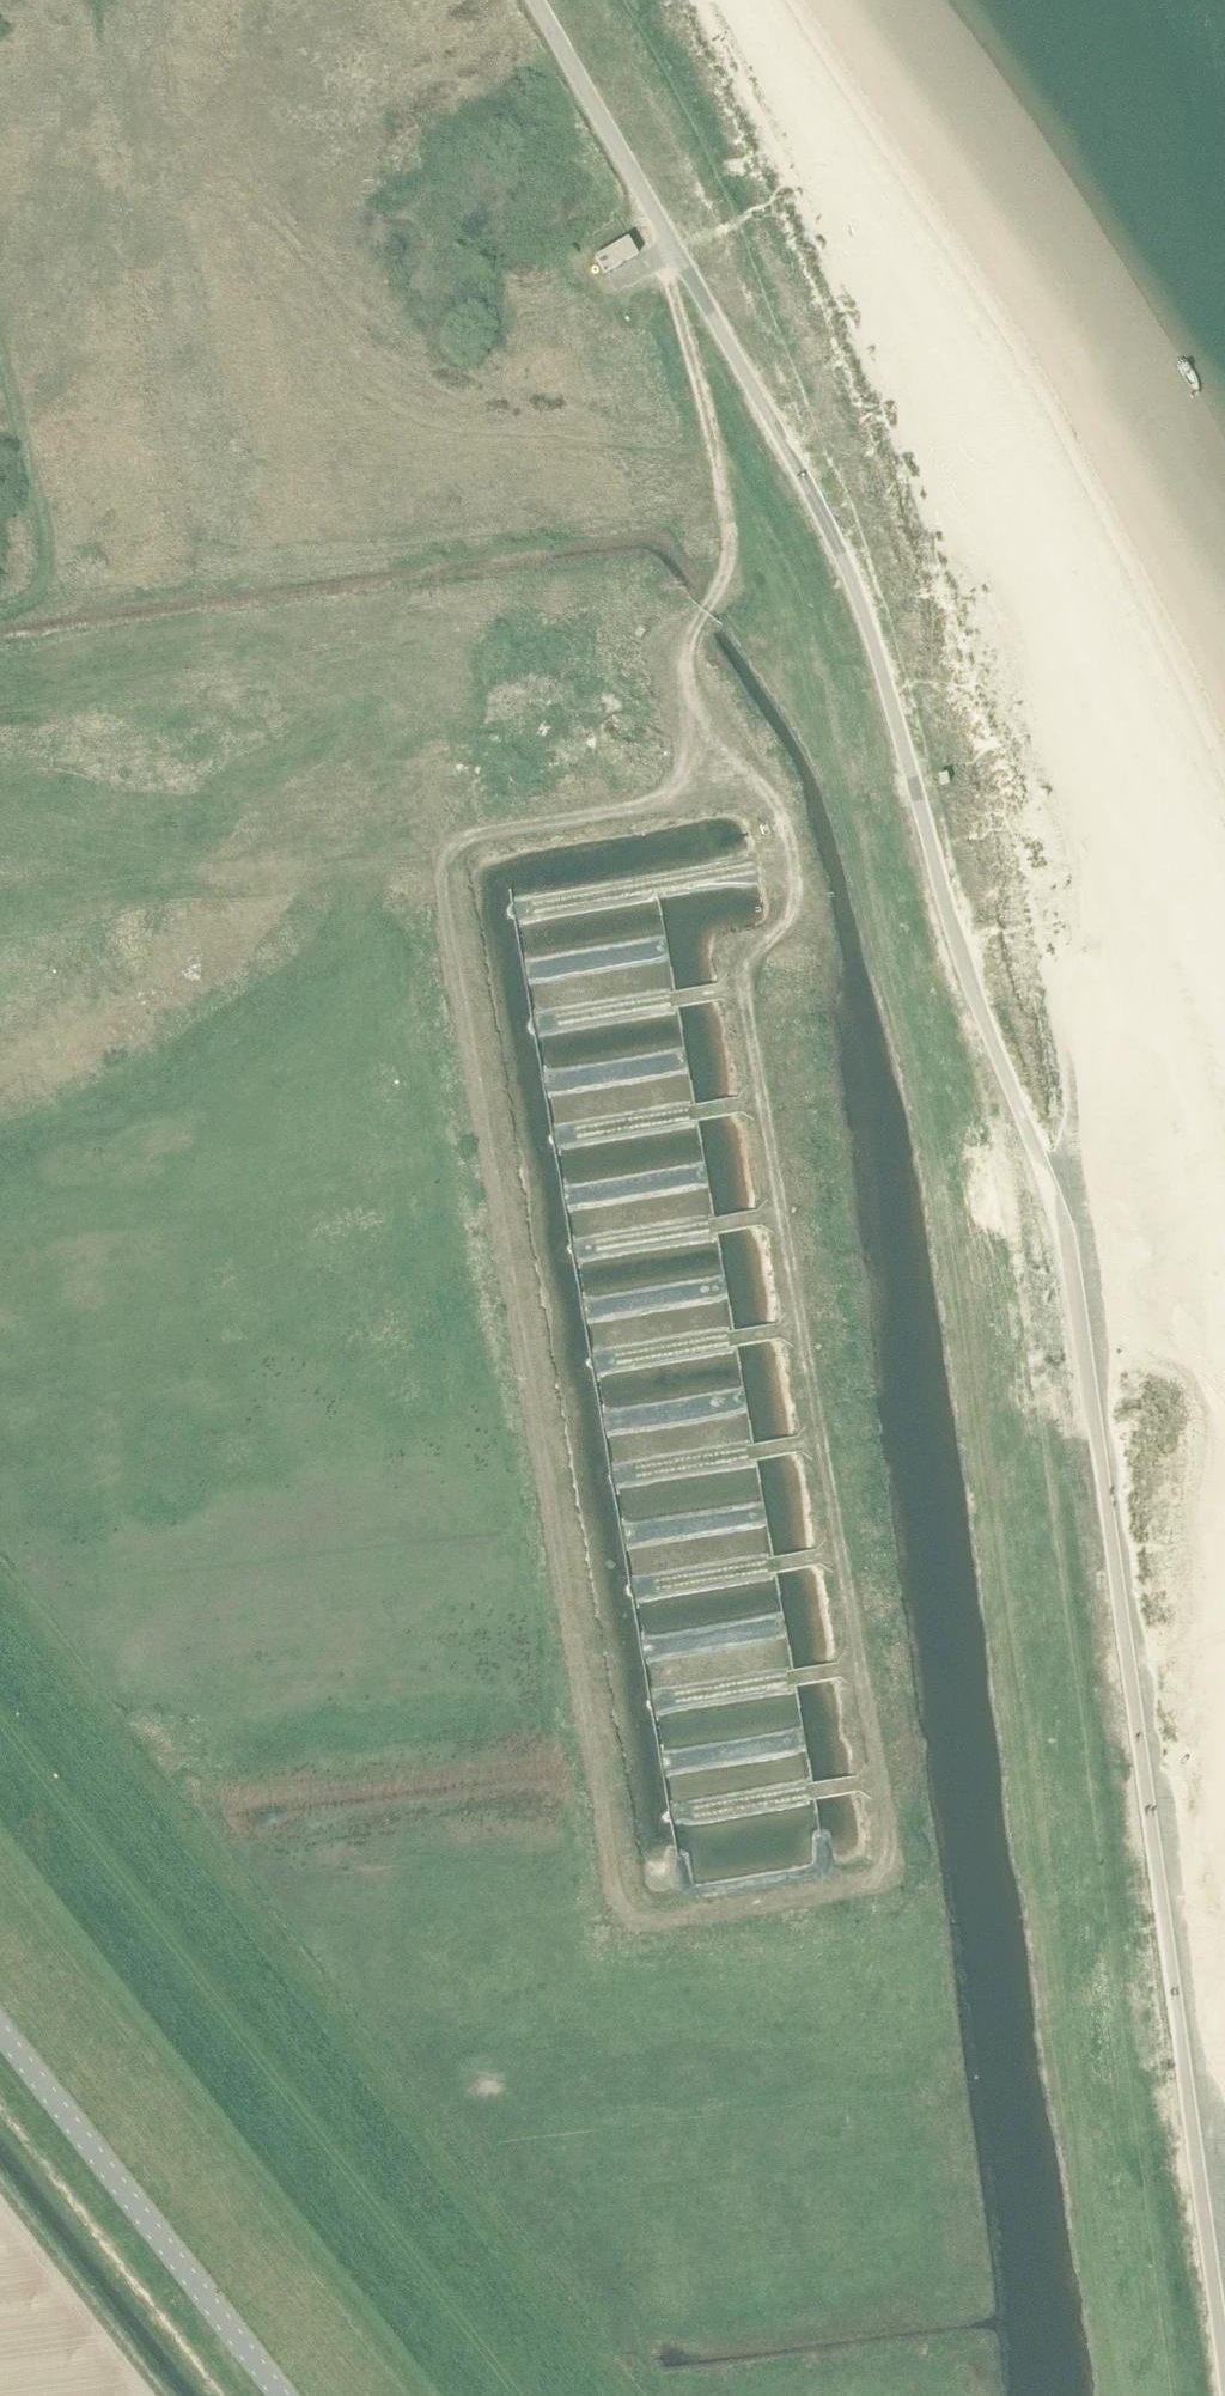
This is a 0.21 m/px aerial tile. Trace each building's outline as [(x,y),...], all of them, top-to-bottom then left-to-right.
[(628,238),(594,257),(604,275),(638,255),(628,238)]
